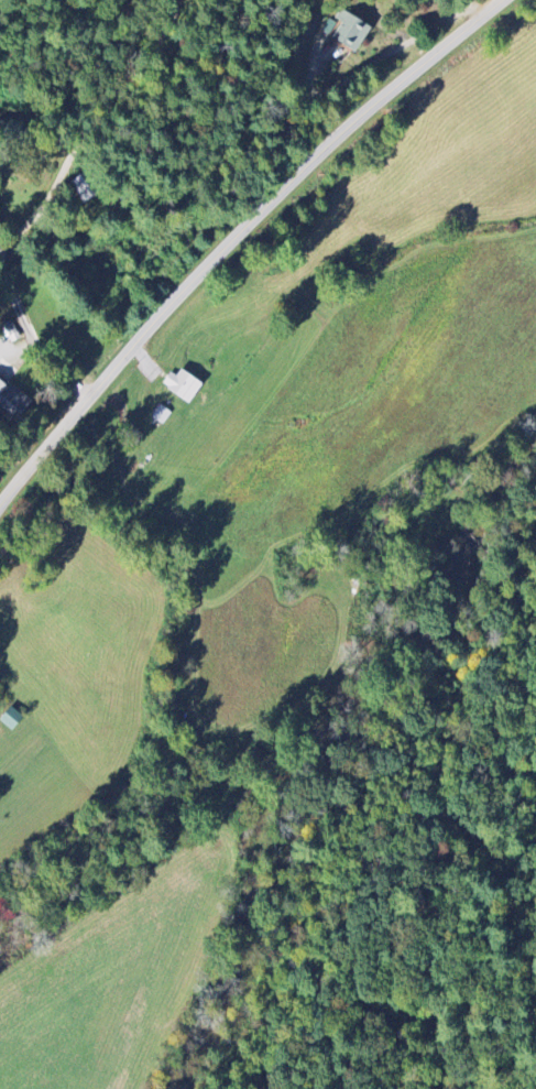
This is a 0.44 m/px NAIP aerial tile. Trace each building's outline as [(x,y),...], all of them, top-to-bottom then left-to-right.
[(320,35),(353,54),(367,28),(339,13),(334,22),(329,19),(320,35)] [(180,377),(171,373),(164,388),(196,403),(205,381),(183,371),(180,377)] [(14,422),(31,403),(0,375),(0,410),(14,422)] [(153,418),(165,425),(173,412),(161,405),(153,418)] [(15,732),(27,719),(14,707),(2,721),(15,732)]
